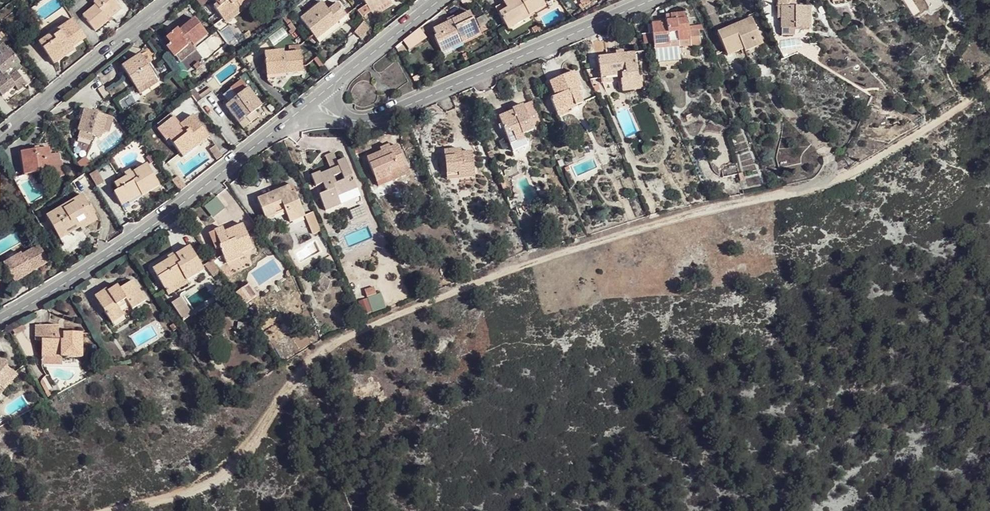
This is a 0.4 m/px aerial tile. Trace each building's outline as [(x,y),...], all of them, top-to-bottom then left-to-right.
[(103,25),(100,21),(113,11),(104,0),(98,0),(88,8),(90,10),(76,21),(89,36),(96,31),(103,25)] [(225,22),(242,8),(253,0),(215,0),(214,1),(219,7),(215,10),(225,22)] [(369,7),(372,12),(388,2),(387,0),(381,0),(369,7)] [(508,25),(525,15),(523,13),(528,10),(531,15),(548,6),(544,0),(510,0),(498,7),(508,25)] [(783,31),(795,31),(809,30),(809,7),(796,7),(796,0),(779,0),(780,19),(783,19),(783,31)] [(302,19),(316,37),(337,21),(339,23),(344,19),(349,16),(338,3),(329,10),(323,3),(302,19)] [(242,8),(225,22),(229,26),(246,13),(242,8)] [(525,15),(508,25),(510,29),(532,17),(531,15),(528,10),(523,13),(525,15)] [(100,21),(103,25),(116,15),(113,11),(100,21)] [(437,37),(442,48),(462,38),(464,43),(483,34),(473,12),(436,30),(438,33),(439,36),(437,37)] [(687,26),(686,22),(685,16),(669,18),(669,23),(670,27),(664,28),(664,26),(655,27),(657,48),(672,46),(671,36),(680,35),(681,42),(693,41),(691,26),(687,26)] [(337,21),(316,37),(318,39),(339,23),(337,21)] [(720,37),(728,55),(744,49),(746,52),(747,55),(759,50),(752,31),(758,28),(754,21),(737,29),(720,37)] [(191,45),(194,48),(208,38),(196,22),(180,33),(178,31),(173,36),(168,40),(172,46),(168,49),(176,60),(189,50),(187,48),(191,45)] [(83,44),(69,27),(38,48),(48,63),(59,56),(61,58),(69,53),(76,48),(83,44)] [(765,47),(758,28),(752,31),(759,50),(765,47)] [(402,43),(409,51),(425,38),(418,30),(402,43)] [(462,38),(442,48),(444,52),(464,43),(462,38)] [(197,53),(194,48),(191,45),(187,48),(189,50),(176,60),(181,65),(197,53)] [(744,49),(728,55),(730,59),(746,52),(744,49)] [(2,50),(0,51),(0,70),(5,77),(0,80),(0,99),(1,101),(14,92),(17,96),(21,92),(25,89),(15,76),(11,79),(8,75),(19,67),(9,54),(7,56),(2,50)] [(265,53),(267,72),(285,70),(286,74),(295,73),(304,72),(302,52),(286,54),(285,50),(265,53)] [(59,56),(48,63),(52,69),(71,57),(69,53),(61,58),(59,56)] [(603,61),(605,75),(629,72),(631,83),(625,84),(627,95),(648,92),(646,80),(643,81),(640,56),(630,57),(629,54),(620,55),(612,56),(613,59),(603,61)] [(130,65),(121,71),(135,93),(154,81),(140,59),(130,65)] [(629,72),(605,75),(606,81),(624,79),(625,84),(631,83),(629,72)] [(553,100),(558,111),(576,103),(578,107),(586,104),(579,89),(577,85),(582,83),(577,73),(565,79),(553,84),(559,97),(553,100)] [(210,89),(193,97),(196,103),(213,96),(210,89)] [(250,89),(228,106),(242,124),(252,115),(263,106),(250,89)] [(576,103),(558,111),(559,115),(578,107),(576,103)] [(504,119),(511,140),(526,135),(536,132),(528,107),(521,109),(515,111),(516,115),(504,119)] [(81,131),(85,132),(95,134),(104,136),(107,119),(85,114),(83,123),(81,131)] [(225,136),(215,123),(206,130),(195,116),(186,122),(188,125),(170,138),(181,153),(194,143),(197,147),(204,142),(211,138),(215,143),(225,136)] [(95,134),(85,132),(83,138),(93,140),(95,134)] [(526,135),(511,140),(513,146),(528,140),(526,135)] [(194,143),(181,153),(184,156),(197,147),(194,143)] [(372,162),(379,178),(392,172),(393,175),(402,171),(410,167),(402,149),(394,152),(392,149),(388,151),(384,153),(386,156),(372,162)] [(54,173),(56,180),(68,178),(65,162),(62,163),(61,155),(52,156),(51,150),(37,153),(23,155),(27,177),(54,173)] [(450,168),(452,175),(463,173),(464,175),(479,172),(475,152),(459,155),(458,151),(453,152),(447,153),(450,164),(450,168)] [(331,213),(347,206),(344,200),(361,192),(348,163),(341,167),(336,156),(332,159),(328,161),(334,173),(325,178),(323,175),(315,179),(320,190),(326,187),(331,195),(324,198),(331,213)] [(144,192),(146,195),(147,197),(155,192),(164,187),(152,165),(118,184),(122,191),(118,193),(124,204),(144,192)] [(414,174),(410,167),(402,171),(404,175),(406,178),(414,174)] [(392,172),(379,178),(382,185),(404,175),(402,171),(393,175),(392,172)] [(463,173),(452,175),(454,182),(480,177),(479,172),(464,175),(463,173)] [(276,192),(260,198),(267,218),(288,210),(292,221),(307,215),(298,192),(295,193),(292,186),(276,192)] [(125,207),(146,195),(144,192),(124,204),(125,207)] [(344,200),(347,206),(364,198),(361,192),(344,200)] [(89,221),(99,216),(89,197),(50,218),(62,241),(73,236),(85,230),(82,225),(79,219),(85,215),(89,221)] [(205,209),(213,219),(225,209),(217,199),(205,209)] [(313,236),(321,232),(313,214),(305,217),(313,236)] [(103,222),(99,216),(89,221),(82,225),(85,230),(85,231),(103,222)] [(247,231),(242,225),(227,232),(226,227),(217,231),(214,232),(211,233),(217,248),(221,247),(226,261),(229,267),(246,260),(245,255),(256,251),(249,234),(247,231)] [(173,259),(158,269),(173,294),(193,282),(191,279),(207,269),(193,246),(178,255),(177,253),(174,254),(171,256),(173,259)] [(33,268),(37,275),(45,270),(53,265),(43,247),(26,257),(25,255),(7,266),(17,282),(30,274),(28,271),(33,268)] [(219,265),(215,259),(211,262),(214,267),(219,265)] [(217,277),(224,272),(219,265),(214,267),(211,262),(209,263),(217,277)] [(19,285),(37,275),(33,268),(28,271),(30,274),(17,282),(19,285)] [(100,294),(115,319),(126,313),(124,309),(123,306),(133,300),(135,303),(137,308),(150,300),(137,280),(124,287),(122,285),(112,291),(110,289),(105,291),(100,294)] [(377,286),(364,290),(372,314),(384,310),(377,286)] [(171,306),(182,323),(193,317),(181,299),(171,306)] [(123,306),(124,309),(135,303),(133,300),(123,306)] [(126,313),(115,319),(117,323),(129,316),(126,313)] [(65,338),(65,335),(65,329),(52,329),(40,328),(40,343),(47,344),(46,354),(65,354),(65,358),(85,359),(86,336),(70,335),(70,339),(65,338)] [(3,389),(4,388),(18,374),(1,357),(0,359),(0,386),(3,389)]
